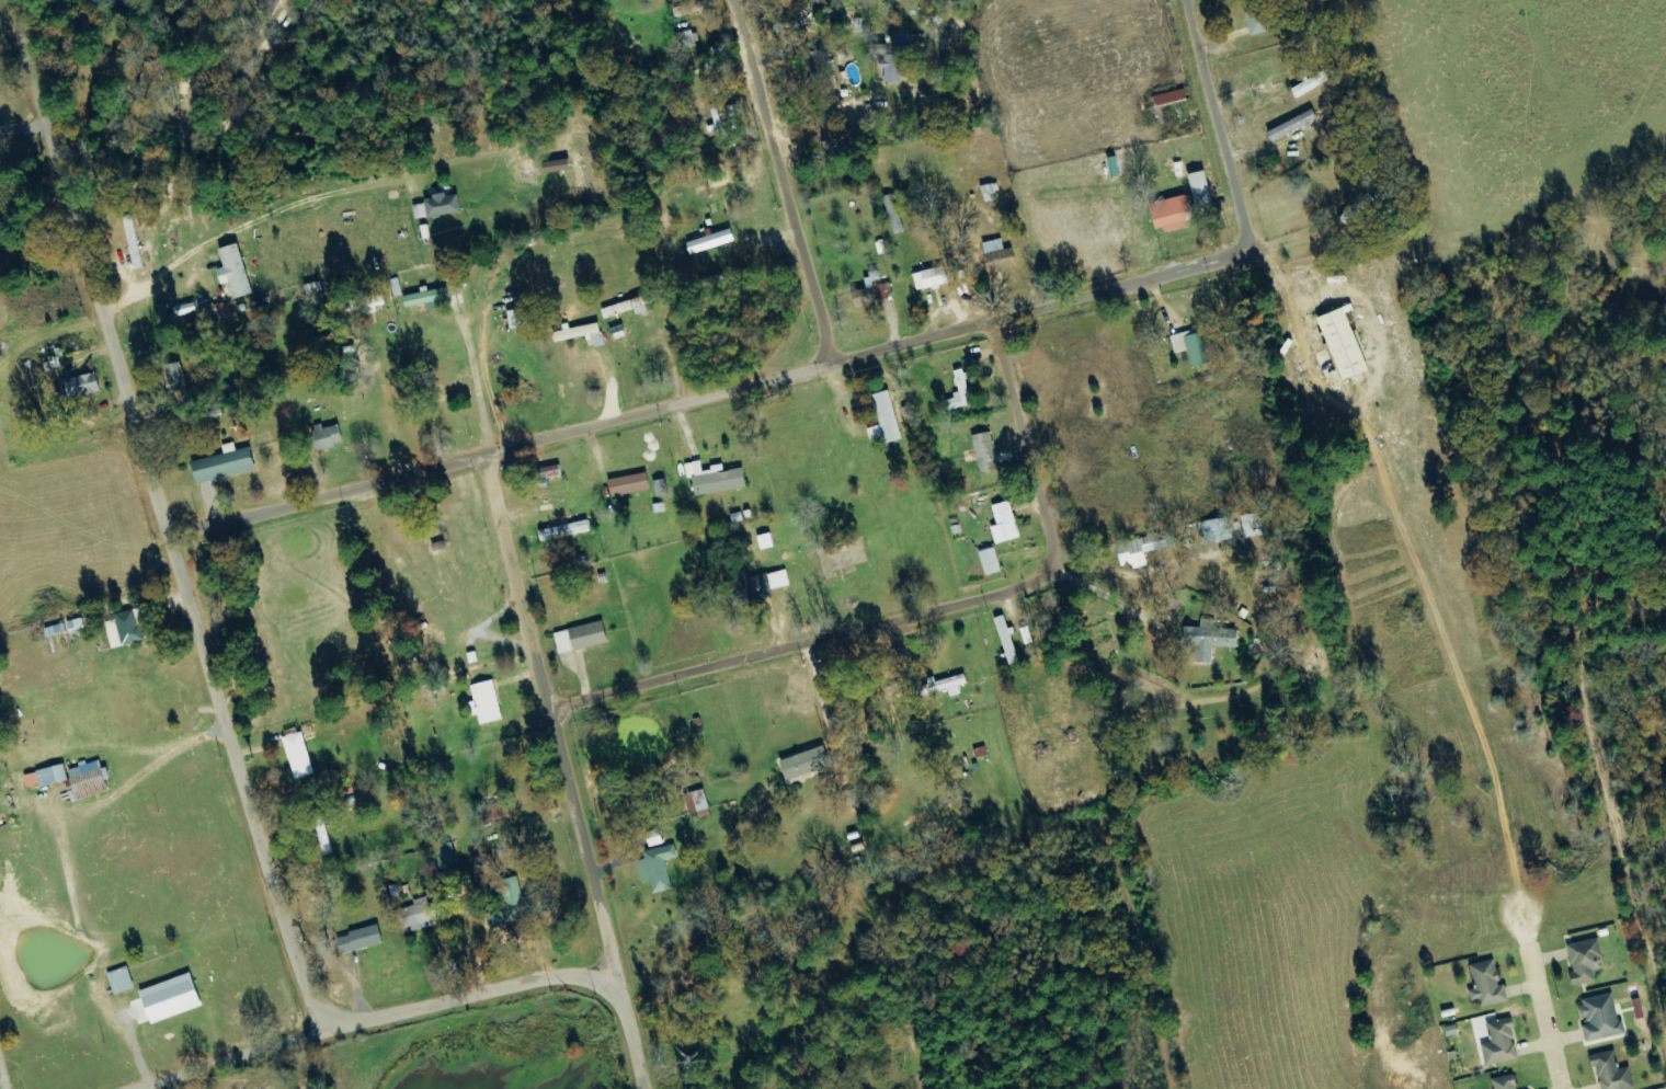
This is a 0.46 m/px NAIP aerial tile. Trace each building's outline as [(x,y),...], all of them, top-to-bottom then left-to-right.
[(887,84),(904,84),(903,56),(891,56),(890,45),(874,46),(875,56),(883,56),(883,69),(887,69),(887,84)] [(1328,83),(1322,72),(1288,89),(1293,100),(1328,83)] [(723,124),(716,105),(711,107),(717,127),(723,124)] [(1312,109),(1263,133),(1268,143),(1317,119),(1312,109)] [(1211,210),(1202,171),(1185,175),(1194,214),(1211,210)] [(460,193),(427,200),(431,218),(463,211),(460,193)] [(1151,233),(1184,227),(1182,220),(1187,218),(1183,196),(1145,204),(1151,233)] [(689,244),(693,256),(738,241),(734,229),(689,244)] [(1009,260),(1018,258),(1016,249),(1007,250),(1005,239),(987,243),(991,267),(1000,265),(1001,269),(1010,268),(1009,260)] [(221,250),(225,268),(220,269),(224,285),(231,283),(235,299),(255,294),(245,256),(249,255),(246,243),(221,250)] [(952,283),(948,266),(916,274),(920,291),(952,283)] [(856,293),(859,307),(881,302),(876,282),(884,281),(882,272),(866,276),(869,290),(856,293)] [(391,280),(395,297),(404,295),(400,278),(391,280)] [(408,307),(429,305),(430,309),(450,307),(448,290),(406,294),(408,307)] [(656,307),(652,294),(603,310),(606,320),(636,310),(638,313),(656,307)] [(1365,371),(1338,308),(1312,319),(1339,382),(1365,371)] [(510,311),(513,330),(527,328),(525,310),(510,311)] [(556,334),(559,343),(603,333),(601,323),(556,334)] [(1169,336),(1172,354),(1186,351),(1189,368),(1213,362),(1206,328),(1169,336)] [(63,382),(69,401),(104,391),(98,372),(63,382)] [(882,426),(868,429),(872,441),(887,438),(889,444),(904,440),(891,390),(874,395),(882,426)] [(957,398),(947,400),(949,410),(972,405),(968,390),(955,393),(957,398)] [(347,444),(341,423),(316,429),(321,451),(347,444)] [(976,435),(980,472),(1000,470),(996,433),(976,435)] [(194,462),(200,484),(259,470),(254,448),(238,452),(236,443),(224,446),(226,455),(194,462)] [(698,496),(749,488),(746,468),(727,471),(726,466),(704,469),(703,462),(686,464),(688,479),(696,478),(698,496)] [(653,489),(650,473),(613,480),(616,496),(653,489)] [(1022,538),(1012,502),(994,507),(1000,526),(993,528),(998,545),(1022,538)] [(1246,538),(1268,535),(1264,513),(1243,516),(1246,538)] [(1235,538),(1232,517),(1199,523),(1203,544),(1235,538)] [(541,530),(543,541),(592,532),(590,521),(541,530)] [(1002,572),(997,549),(980,553),(985,576),(1002,572)] [(725,583),(730,604),(793,590),(788,569),(725,583)] [(145,641),(139,610),(119,614),(124,645),(145,641)] [(1023,662),(1012,628),(1011,628),(1007,616),(994,620),(1010,666),(1023,662)] [(1242,648),(1242,629),(1217,628),(1217,619),(1203,619),(1203,627),(1187,627),(1187,644),(1195,644),(1194,662),(1216,663),(1217,647),(1242,648)] [(611,643),(606,621),(556,633),(561,655),(611,643)] [(950,689),(952,697),(964,694),(961,686),(970,684),(967,674),(937,683),(936,678),(919,682),(923,697),(950,689)] [(481,725),(504,720),(496,680),(473,685),(481,725)] [(296,780),(316,774),(305,732),(285,737),(296,780)] [(834,766),(827,746),(783,760),(790,781),(834,766)] [(71,770),(81,800),(110,790),(101,761),(71,770)] [(26,774),(29,789),(71,781),(68,765),(26,774)] [(712,809),(707,789),(685,795),(690,814),(712,809)] [(648,832),(650,847),(664,845),(662,830),(648,832)] [(644,882),(652,880),(656,894),(675,889),(667,860),(679,857),(676,845),(644,853),(646,859),(639,861),(644,882)] [(525,898),(519,876),(493,883),(495,893),(505,890),(512,922),(530,918),(528,909),(536,906),(534,896),(525,898)] [(429,904),(428,898),(415,900),(416,907),(401,909),(405,932),(436,927),(434,918),(447,916),(445,902),(429,904)] [(386,946),(383,927),(340,934),(343,953),(386,946)] [(1595,971),(1606,969),(1601,939),(1569,944),(1576,986),(1597,982),(1595,971)] [(1487,1007),(1511,1002),(1508,985),(1503,986),(1498,960),(1473,965),(1478,988),(1471,990),(1473,1002),(1485,1000),(1487,1007)] [(117,996),(137,988),(128,967),(109,974),(117,996)] [(206,1006),(194,973),(143,991),(154,1024),(206,1006)] [(1588,1043),(1625,1036),(1617,994),(1583,1000),(1588,1026),(1584,1027),(1588,1043)] [(1488,1066),(1521,1059),(1513,1018),(1488,1023),(1492,1043),(1483,1045),(1488,1066)] [(1621,1069),(1617,1051),(1594,1055),(1601,1088),(1636,1088),(1631,1067),(1621,1069)] [(1517,1074),(1493,1079),(1495,1088),(1520,1088),(1517,1074)]
